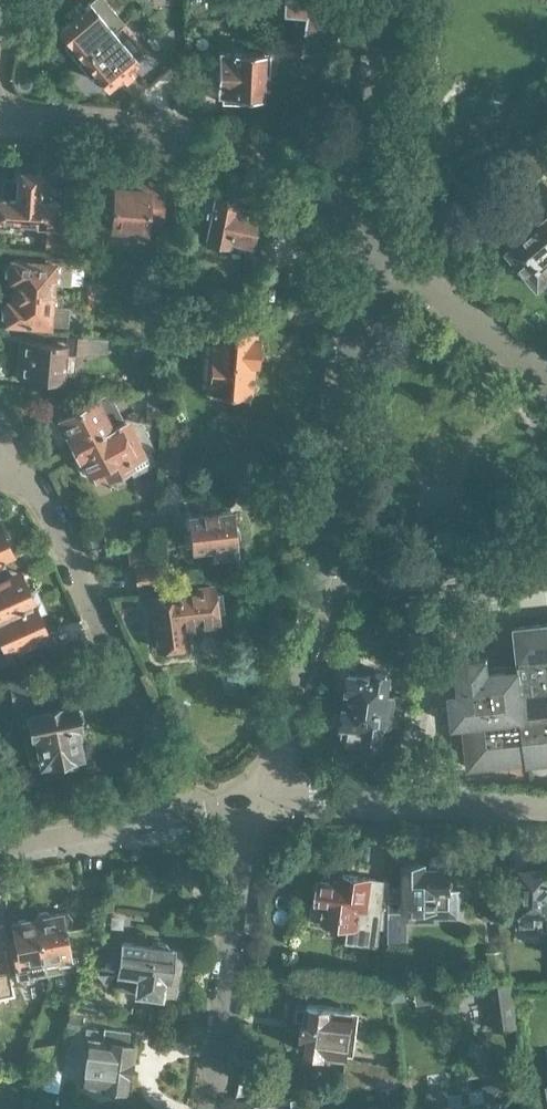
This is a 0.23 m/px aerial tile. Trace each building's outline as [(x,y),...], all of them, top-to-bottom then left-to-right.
[(282,11),(304,13),(302,32),(304,32),(304,33),(337,35),(339,0),(283,0),(282,11)] [(95,47),(114,31),(90,2),(85,6),(80,1),(63,15),(68,20),(59,28),(71,42),(65,47),(78,62),(95,47)] [(126,45),(114,31),(95,47),(78,62),(91,77),(97,72),(108,86),(113,81),(117,86),(138,69),(133,64),(147,53),(135,38),(126,45)] [(272,71),(276,68),(276,57),(273,53),(273,51),(242,50),(242,46),(233,46),(233,43),(238,43),(238,37),(219,37),(217,94),(222,94),(222,102),(253,103),(253,95),(261,96),(262,73),(272,74),(272,71)] [(511,156),(525,173),(528,169),(536,179),(546,170),(546,158),(545,155),(546,154),(546,120),(542,123),(545,127),(511,156)] [(49,199),(49,190),(51,190),(51,185),(49,182),(40,182),(40,176),(37,173),(16,172),(15,178),(1,177),(0,192),(0,221),(5,221),(8,225),(21,226),(21,222),(47,224),(48,210),(53,211),(54,200),(49,199)] [(161,222),(163,184),(148,183),(148,187),(136,186),(136,189),(113,187),(113,189),(108,188),(107,206),(112,206),(111,227),(145,229),(146,221),(161,222)] [(249,244),(256,209),(237,205),(238,200),(200,192),(196,211),(209,213),(204,238),(209,239),(211,243),(221,245),(225,242),(228,243),(229,240),(249,244)] [(508,249),(539,287),(546,280),(546,216),(508,249)] [(81,225),(57,223),(56,232),(45,231),(44,250),(79,253),(81,225)] [(45,255),(44,261),(10,258),(9,261),(5,264),(4,272),(8,276),(8,279),(12,280),(11,290),(51,294),(52,282),(69,284),(71,257),(45,255)] [(94,297),(95,288),(96,283),(82,282),(81,296),(94,297)] [(61,295),(51,294),(11,290),(10,301),(6,301),(6,302),(1,306),(0,315),(5,318),(5,321),(48,325),(48,322),(66,324),(67,308),(60,308),(61,295)] [(94,297),(81,296),(80,309),(93,310),(94,297)] [(257,366),(260,337),(256,337),(257,332),(224,328),(225,314),(200,316),(199,325),(213,327),(206,391),(250,396),(253,365),(257,366)] [(107,353),(108,339),(85,338),(86,336),(66,335),(66,343),(63,339),(54,338),(51,342),(21,340),(20,363),(16,365),(16,372),(19,375),(19,378),(62,381),(62,378),(65,376),(65,369),(63,366),(65,351),(84,352),(85,351),(107,353)] [(72,445),(119,420),(110,403),(106,393),(74,410),(69,401),(56,407),(61,417),(58,418),(56,425),(60,434),(66,434),(72,445)] [(148,410),(145,422),(158,425),(161,413),(148,410)] [(153,448),(139,420),(125,418),(119,421),(119,420),(72,445),(77,455),(75,462),(80,471),(86,473),(90,471),(95,480),(108,473),(109,475),(129,465),(133,473),(155,462),(148,450),(153,448)] [(532,434),(536,430),(529,424),(525,429),(532,434)] [(231,523),(229,510),(189,515),(188,510),(169,512),(171,532),(191,529),(193,548),(216,545),(217,558),(231,557),(229,543),(234,543),(239,536),(238,527),(231,523)] [(0,524),(0,559),(2,558),(8,556),(13,553),(0,524)] [(87,541),(90,548),(102,546),(96,536),(87,541)] [(13,553),(8,556),(13,565),(24,560),(20,551),(13,553)] [(445,555),(445,563),(454,562),(453,554),(445,555)] [(2,558),(0,559),(0,616),(41,598),(36,588),(30,590),(21,571),(10,576),(2,558)] [(138,584),(139,592),(160,589),(159,581),(138,584)] [(215,612),(224,611),(222,591),(213,592),(212,588),(210,585),(196,587),(197,591),(150,597),(157,648),(186,644),(185,631),(217,627),(215,612)] [(13,664),(7,651),(48,633),(39,612),(46,609),(41,598),(0,616),(0,666),(13,664)] [(513,629),(518,669),(489,673),(488,658),(458,662),(461,692),(451,693),(454,724),(464,723),(469,767),(528,761),(528,764),(546,762),(546,626),(513,629)] [(223,662),(227,686),(243,684),(240,660),(223,662)] [(349,672),(345,704),(401,711),(405,697),(389,695),(392,674),(373,671),(373,675),(364,674),(365,666),(353,664),(352,673),(349,672)] [(75,704),(32,711),(29,712),(33,733),(25,734),(27,743),(26,744),(30,763),(41,761),(41,762),(60,758),(62,767),(66,769),(79,767),(82,763),(76,734),(78,734),(77,724),(78,724),(75,704)] [(401,711),(345,704),(342,726),(344,726),(343,736),(348,743),(364,744),(363,746),(382,749),(385,724),(398,726),(401,711)] [(391,776),(393,764),(382,762),(380,774),(391,776)] [(392,886),(391,911),(391,941),(409,941),(409,922),(437,922),(437,918),(462,918),(462,888),(450,889),(449,860),(446,857),(433,857),(430,860),(430,869),(425,869),(425,865),(404,865),(404,886),(392,886)] [(521,889),(517,889),(518,909),(521,909),(521,911),(518,911),(518,926),(521,926),(521,929),(539,929),(539,931),(546,931),(546,870),(520,871),(521,889)] [(391,911),(392,886),(392,882),(373,879),(374,876),(343,872),(342,879),(319,876),(319,880),(315,881),(313,895),(316,898),(316,902),(314,903),(312,915),(315,918),(322,919),(321,921),(350,925),(347,942),(380,947),(385,910),(391,911)] [(46,972),(82,964),(90,932),(67,925),(67,924),(69,924),(71,916),(64,908),(34,914),(46,972)] [(42,958),(34,914),(10,919),(13,936),(10,937),(13,953),(10,953),(15,978),(45,972),(42,958)] [(150,941),(99,933),(96,962),(117,965),(115,983),(174,991),(180,946),(170,944),(169,944),(165,939),(155,937),(150,941)] [(488,972),(508,972),(507,944),(488,944),(488,972)] [(9,1002),(5,980),(0,981),(0,1003),(9,1002)] [(491,1029),(518,1025),(512,981),(485,985),(491,1029)] [(393,1001),(405,1000),(403,982),(390,983),(393,1001)] [(392,1003),(394,1020),(409,1019),(407,1001),(392,1003)] [(307,1003),(307,1005),(298,1004),(295,1006),(294,1018),(296,1021),(305,1022),(301,1050),(346,1056),(352,1009),(307,1003)] [(69,1011),(66,1025),(82,1029),(85,1014),(69,1011)] [(102,1027),(84,1025),(83,1037),(87,1037),(83,1082),(127,1088),(128,1077),(130,1078),(131,1059),(132,1042),(126,1041),(128,1026),(102,1024),(102,1027)] [(399,1084),(401,1083),(399,1066),(346,1059),(342,1089),(399,1084)] [(503,1083),(483,1085),(484,1088),(466,1090),(468,1108),(506,1108),(503,1083)] [(399,1084),(377,1087),(380,1105),(363,1107),(363,1108),(403,1108),(399,1084)] [(448,1089),(429,1092),(431,1108),(468,1108),(466,1090),(448,1092),(448,1089)] [(403,1094),(405,1105),(418,1103),(417,1092),(403,1094)] [(303,1108),(315,1108),(315,1097),(302,1098),(303,1108)] [(290,1108),(302,1108),(301,1098),(289,1099),(290,1108)]
